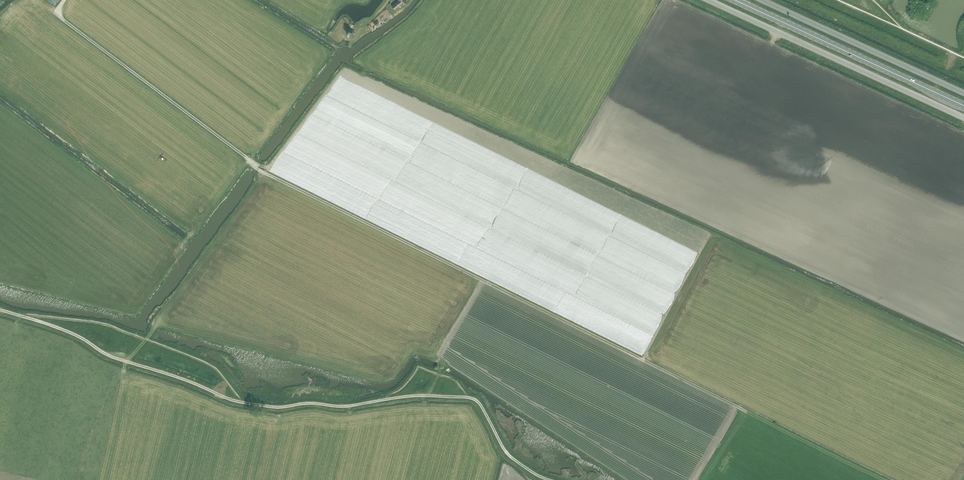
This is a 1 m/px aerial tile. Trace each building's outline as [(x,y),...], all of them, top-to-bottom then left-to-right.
[(391,6),(395,9),(402,4),(403,5),(407,1),(406,0),(398,0),(391,6)]
